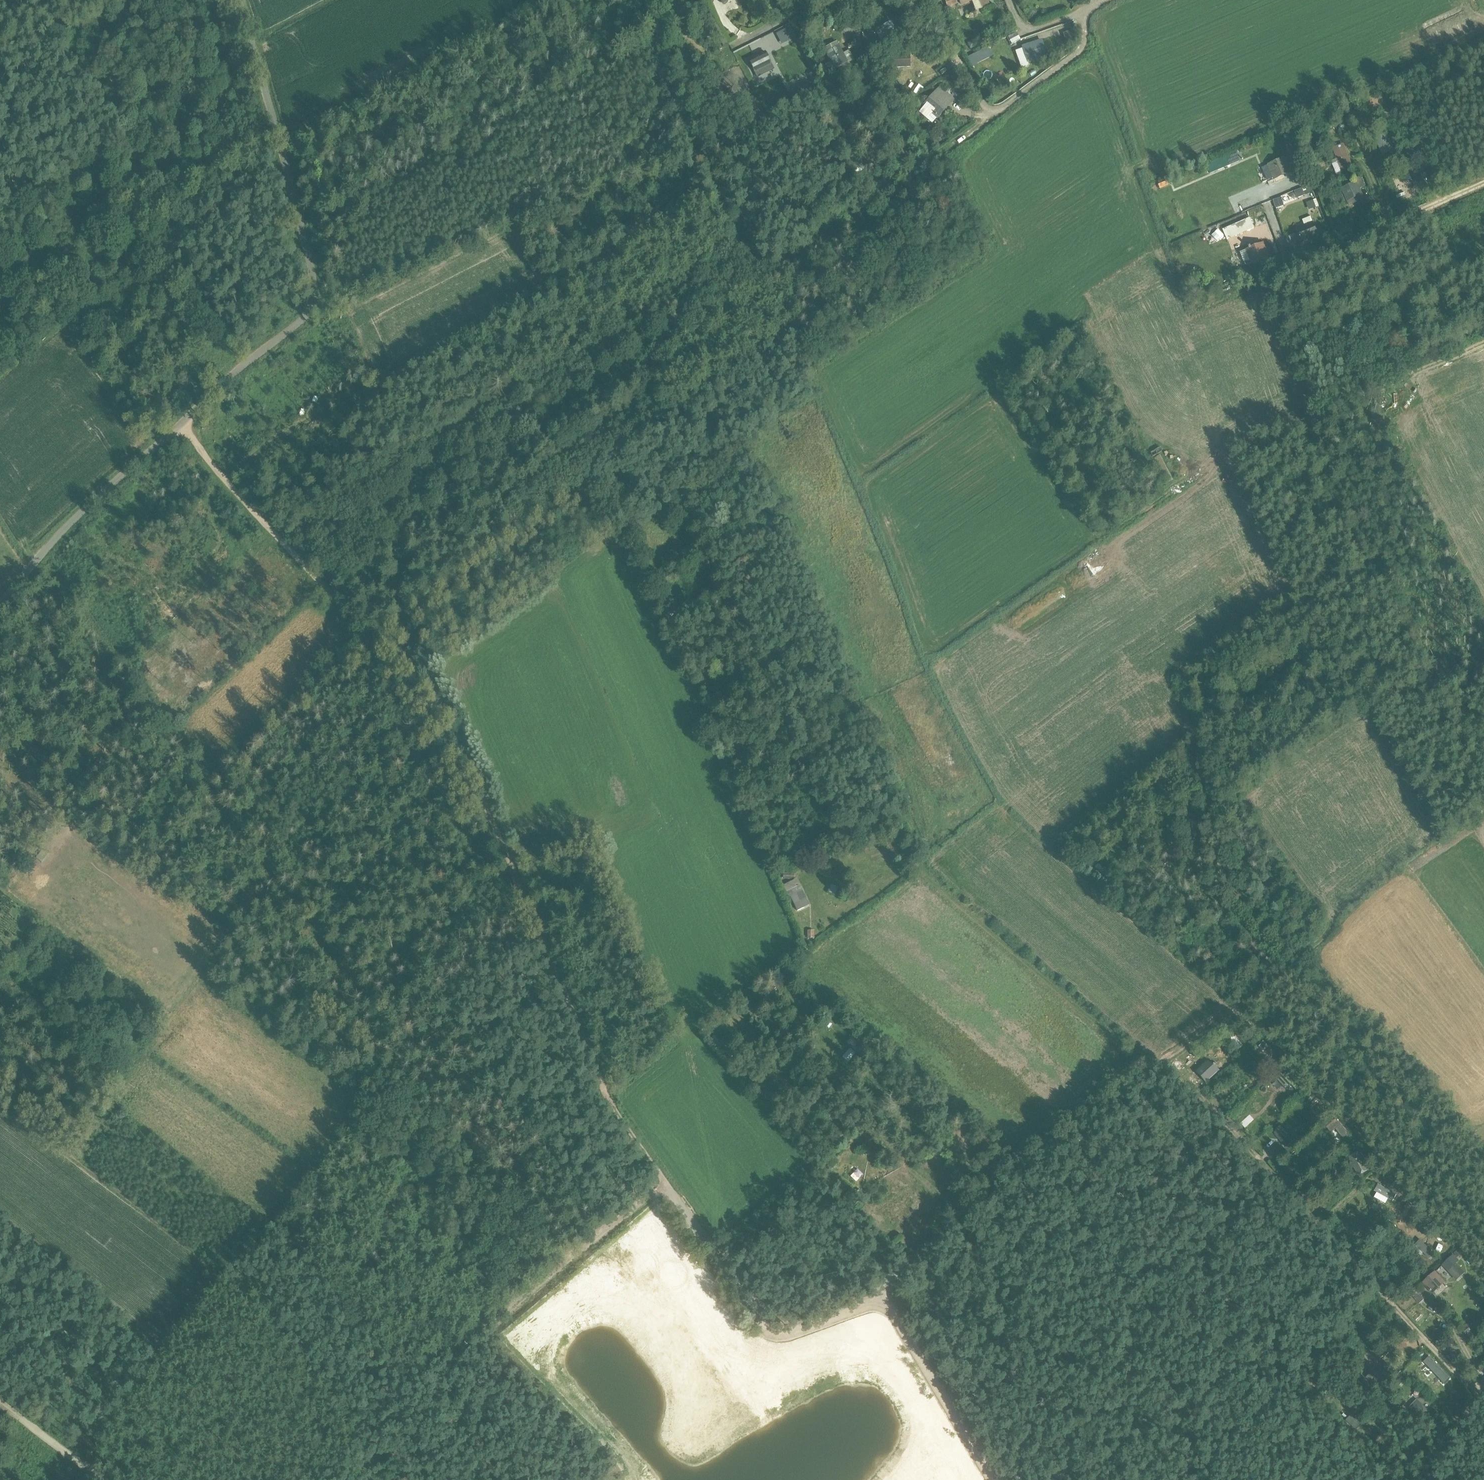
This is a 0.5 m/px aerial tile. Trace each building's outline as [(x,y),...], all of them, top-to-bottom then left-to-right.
[(947,8),(958,4),(956,0),(944,0),(947,8)] [(976,11),(981,9),(981,10),(990,6),(988,0),(958,0),(961,6),(972,2),(976,11)] [(882,43),(898,35),(891,21),(875,30),(882,43)] [(1000,23),(986,28),(989,34),(1002,29),(1000,23)] [(791,27),(776,34),(782,45),(796,38),(791,27)] [(1073,28),(1065,29),(1066,41),(1075,39),(1073,28)] [(1021,32),(1011,34),(1012,43),(1022,41),(1021,32)] [(874,41),(874,34),(863,34),(862,56),(875,56),(875,50),(872,50),(872,42),(873,42),(873,41),(874,41)] [(1010,35),(997,41),(1000,47),(1013,42),(1010,35)] [(1028,45),(1035,42),(1040,41),(1042,40),(1040,35),(1034,37),(1026,40),(1028,45)] [(1023,49),(1027,63),(1040,59),(1046,57),(1040,41),(1028,45),(1029,46),(1022,48),(1023,49)] [(837,42),(823,49),(830,62),(824,65),(828,73),(835,69),(837,74),(845,70),(842,65),(848,62),(848,63),(854,59),(849,50),(843,54),(837,42)] [(973,65),(994,58),(990,47),(969,54),(973,65)] [(1023,49),(1015,52),(1021,69),(1029,66),(1027,63),(1023,49)] [(765,53),(749,61),(758,78),(774,70),(765,53)] [(891,69),(911,68),(910,54),(890,55),(891,69)] [(1021,83),(1018,78),(1008,85),(1012,89),(1021,83)] [(916,85),(910,95),(915,98),(917,96),(918,97),(923,89),(916,85)] [(939,86),(933,93),(949,106),(955,99),(939,86)] [(924,106),(919,113),(932,124),(937,118),(938,119),(949,106),(933,93),(923,105),(924,106)] [(1353,109),(1351,103),(1344,106),(1346,112),(1353,109)] [(1334,117),(1332,112),(1331,112),(1329,108),(1325,110),(1327,114),(1325,115),(1327,120),(1334,117)] [(1358,125),(1350,128),(1356,140),(1362,137),(1358,125)] [(904,132),(897,135),(903,148),(910,145),(904,132)] [(1394,150),(1388,134),(1375,139),(1382,155),(1394,150)] [(1293,144),(1290,137),(1284,139),(1287,146),(1293,144)] [(1248,152),(1257,148),(1255,143),(1245,147),(1248,152)] [(1343,146),(1333,150),(1337,160),(1331,162),(1336,174),(1352,168),(1343,146)] [(1231,154),(1223,157),(1227,166),(1235,163),(1231,154)] [(1291,156),(1285,158),(1291,172),(1297,170),(1291,156)] [(1209,171),(1222,165),(1219,157),(1206,162),(1209,171)] [(1285,158),(1262,168),(1268,181),(1291,172),(1285,158)] [(848,171),(857,169),(856,162),(846,164),(848,171)] [(1407,173),(1413,170),(1410,164),(1404,168),(1407,173)] [(1341,190),(1347,201),(1361,195),(1359,189),(1365,186),(1361,177),(1356,179),(1357,182),(1341,190)] [(1298,199),(1305,196),(1302,189),(1295,192),(1298,199)] [(1362,194),(1361,195),(1347,201),(1349,207),(1364,200),(1362,194)] [(1343,196),(1334,200),(1337,207),(1346,202),(1343,196)] [(1276,209),(1284,206),(1282,199),(1274,201),(1276,209)] [(1314,200),(1306,203),(1309,211),(1317,208),(1314,200)] [(1250,218),(1223,230),(1228,241),(1255,229),(1250,218)] [(1319,236),(1311,218),(1305,221),(1306,225),(1297,229),(1303,243),(1319,236)] [(1287,236),(1290,242),(1299,237),(1296,231),(1287,236)] [(1263,244),(1240,253),(1246,266),(1248,265),(1248,266),(1268,258),(1263,244)] [(1371,350),(1369,346),(1370,346),(1365,336),(1358,339),(1363,349),(1365,348),(1367,352),(1371,350)] [(1385,348),(1380,337),(1370,342),(1376,356),(1382,353),(1381,351),(1385,348)] [(1048,375),(1039,382),(1044,388),(1053,382),(1048,375)] [(1154,459),(1166,484),(1173,481),(1160,455),(1154,459)] [(1180,461),(1173,466),(1179,476),(1187,471),(1180,461)] [(1092,474),(1092,469),(1087,466),(1082,469),(1082,476),(1087,478),(1092,474)] [(663,499),(671,512),(676,509),(668,496),(663,499)] [(1274,576),(1276,584),(1287,582),(1285,573),(1274,576)] [(809,906),(796,879),(782,886),(788,898),(790,897),(797,912),(809,906)] [(1283,896),(1294,889),(1290,882),(1280,887),(1283,892),(1281,893),(1283,896)] [(835,896),(838,888),(831,885),(828,893),(835,896)] [(700,1032),(702,1034),(701,1035),(704,1038),(705,1037),(706,1038),(710,1035),(704,1029),(700,1032)] [(709,1040),(719,1050),(724,1045),(721,1043),(726,1038),(719,1031),(714,1036),(709,1040)] [(865,1039),(862,1036),(862,1035),(860,1032),(855,1037),(854,1036),(847,1042),(858,1053),(865,1047),(861,1043),(865,1039)] [(739,1058),(743,1054),(736,1048),(726,1058),(729,1061),(732,1059),(737,1064),(741,1060),(739,1058)] [(856,1054),(851,1049),(843,1058),(848,1063),(856,1054)] [(777,1058),(769,1066),(773,1070),(781,1063),(777,1058)] [(1219,1070),(1209,1059),(1195,1072),(1206,1083),(1219,1070)] [(763,1100),(776,1099),(776,1085),(763,1085),(763,1100)] [(779,1119),(784,1114),(783,1114),(776,1107),(774,1105),(770,1108),(772,1110),(776,1114),(775,1115),(778,1118),(779,1119)] [(1295,1120),(1300,1131),(1308,1127),(1303,1117),(1295,1120)] [(1284,1123),(1274,1131),(1287,1146),(1297,1138),(1284,1123)] [(830,1170),(838,1164),(835,1160),(827,1166),(830,1170)] [(874,1176),(879,1171),(872,1164),(867,1168),(874,1176)] [(859,1173),(852,1167),(850,1170),(849,1169),(845,1173),(857,1185),(861,1180),(856,1176),(859,1173)] [(1388,1175),(1384,1180),(1388,1185),(1393,1180),(1388,1175)] [(839,1184),(846,1192),(850,1189),(843,1180),(839,1184)] [(1378,1193),(1375,1198),(1386,1204),(1389,1199),(1393,1202),(1397,1195),(1379,1185),(1375,1191),(1378,1193)] [(1422,1236),(1435,1231),(1432,1224),(1428,1226),(1427,1222),(1418,1225),(1422,1236)] [(1416,1245),(1413,1248),(1420,1255),(1423,1252),(1429,1258),(1433,1254),(1420,1241),(1416,1245)] [(1465,1273),(1456,1264),(1459,1261),(1453,1254),(1442,1265),(1457,1281),(1465,1273)] [(1401,1257),(1393,1260),(1396,1268),(1404,1264),(1401,1257)] [(1433,1294),(1447,1281),(1441,1274),(1439,1275),(1435,1271),(1423,1283),(1433,1294)] [(1443,1284),(1435,1292),(1437,1294),(1445,1286),(1443,1284)] [(1424,1299),(1416,1290),(1411,1295),(1419,1304),(1424,1299)] [(70,1313),(58,1326),(67,1334),(79,1321),(70,1313)] [(1466,1335),(1483,1321),(1480,1317),(1463,1330),(1466,1335)] [(1466,1335),(1469,1339),(1483,1327),(1483,1322),(1483,1321),(1466,1335)] [(1408,1342),(1403,1344),(1408,1353),(1413,1350),(1408,1342)] [(1430,1370),(1426,1366),(1428,1363),(1423,1358),(1409,1374),(1414,1378),(1418,1374),(1423,1378),(1430,1370)] [(1393,1368),(1383,1360),(1377,1366),(1376,1365),(1366,1377),(1378,1386),(1393,1368)] [(1421,1412),(1430,1402),(1413,1385),(1403,1394),(1421,1412)] [(545,1475),(551,1479),(557,1479),(558,1479),(549,1471),(545,1475)]
